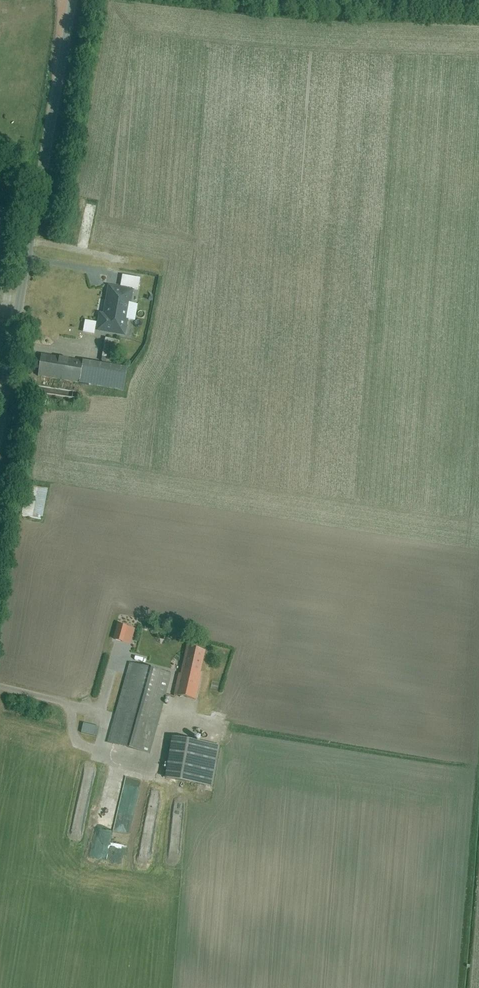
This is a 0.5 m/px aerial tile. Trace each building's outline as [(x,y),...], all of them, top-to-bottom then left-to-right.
[(100,311),(96,330),(124,335),(133,289),(109,285),(104,312),(100,311)] [(42,355),(38,377),(79,383),(82,362),(42,355)] [(127,369),(82,362),(79,383),(123,390),(127,369)] [(21,517),(42,521),(48,492),(27,487),(21,517)] [(185,647),(174,696),(195,701),(207,653),(185,647)] [(107,743),(149,755),(171,677),(129,665),(107,743)] [(83,724),(81,735),(96,739),(98,727),(83,724)] [(171,740),(165,780),(212,787),(218,747),(171,740)]
